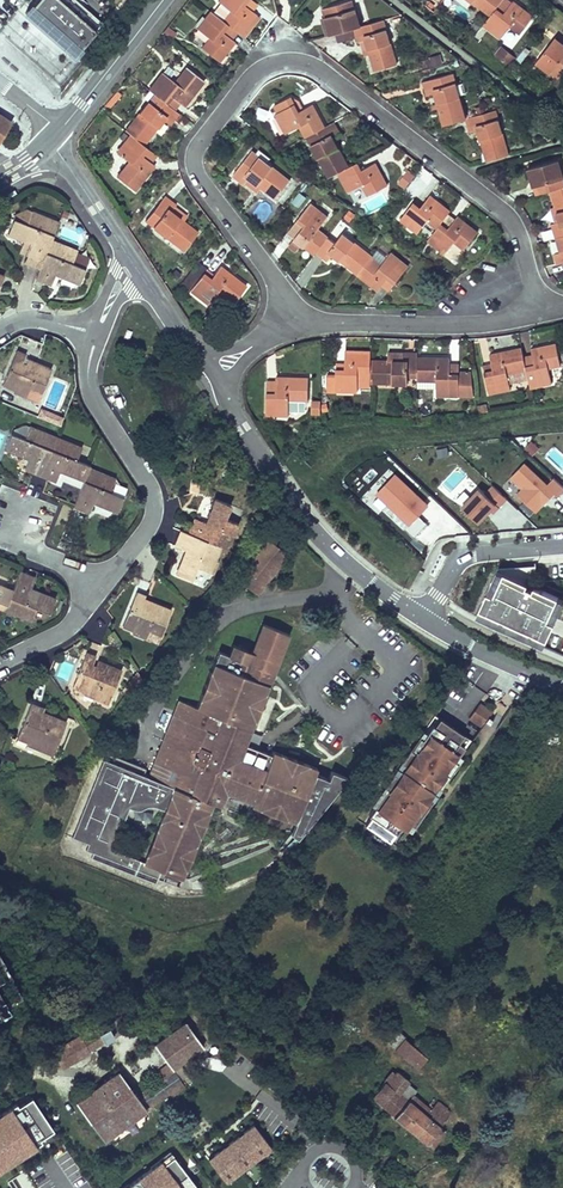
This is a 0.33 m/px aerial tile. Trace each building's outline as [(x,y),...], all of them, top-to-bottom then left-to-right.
[(26,11),(73,53),(101,22),(85,7),(88,4),(84,0),(36,0),(26,11)] [(217,1),(230,10),(222,20),(225,22),(236,31),(240,34),(255,14),(243,4),(240,2),(242,0),(218,0),(217,1)] [(333,34),(353,28),(360,26),(352,0),(350,0),(322,8),(325,17),(328,16),(333,34)] [(490,16),(494,10),(502,0),(470,0),(490,16)] [(511,3),(508,0),(502,0),(494,10),(501,15),(511,3)] [(501,15),(494,10),(490,16),(483,25),(500,39),(510,26),(520,34),(533,16),(513,1),(511,3),(501,15)] [(234,41),(230,38),(219,30),(225,22),(222,20),(210,11),(196,28),(209,38),(201,48),(219,61),(234,41)] [(255,14),(240,34),(243,37),(259,17),(255,14)] [(325,17),(321,18),(326,36),(333,34),(328,16),(325,17)] [(397,64),(383,19),(360,26),(353,28),(357,42),(360,41),(365,39),(370,53),(375,70),(397,64)] [(225,22),(219,30),(230,38),(236,31),(225,22)] [(176,33),(167,26),(162,33),(171,39),(176,33)] [(555,37),(536,62),(537,62),(531,69),(545,80),(551,73),(558,78),(562,72),(562,42),(555,37)] [(365,39),(360,41),(364,55),(370,53),(365,39)] [(428,66),(444,64),(443,53),(426,55),(428,66)] [(511,65),(514,62),(505,55),(502,59),(511,65)] [(523,68),(514,62),(511,65),(520,72),(523,68)] [(149,91),(163,101),(168,94),(179,102),(184,106),(204,80),(186,67),(174,82),(162,72),(148,90),(149,91)] [(466,118),(453,73),(423,81),(427,95),(435,93),(444,124),(466,118)] [(554,83),(551,80),(541,93),(545,96),(554,83)] [(120,94),(117,91),(109,100),(113,103),(120,94)] [(163,101),(149,91),(145,93),(143,98),(148,101),(157,109),(163,101)] [(168,94),(163,101),(173,109),(179,102),(168,94)] [(113,103),(109,100),(105,105),(108,108),(113,103)] [(157,109),(148,101),(125,131),(130,134),(143,145),(164,117),(171,122),(178,113),(173,109),(163,101),(157,109)] [(303,109),(299,101),(292,105),(296,113),(303,109)] [(325,127),(312,104),(303,109),(296,113),(292,105),(275,114),(286,133),(299,126),(305,137),(306,136),(325,127)] [(509,154),(496,109),(466,118),(470,132),(478,129),(486,160),(509,154)] [(11,122),(0,115),(0,139),(11,122)] [(306,136),(328,178),(338,173),(349,167),(333,138),(341,134),(334,122),(325,127),(306,136)] [(117,177),(134,190),(154,165),(150,161),(139,153),(144,146),(143,145),(130,134),(116,152),(129,161),(117,177)] [(144,146),(139,153),(150,161),(155,154),(144,146)] [(290,180),(252,150),(233,175),(244,184),(246,182),(249,177),(262,187),(276,198),(290,180)] [(536,194),(550,190),(562,186),(562,177),(558,159),(531,167),(536,185),(533,185),(536,194)] [(338,173),(348,192),(362,185),(368,196),(387,185),(375,163),(361,170),(359,171),(354,164),(349,167),(338,173)] [(407,188),(415,172),(406,168),(398,184),(407,188)] [(259,191),(262,187),(249,177),(246,182),(259,191)] [(560,221),(557,222),(552,223),(556,237),(562,235),(562,186),(550,190),(555,207),(560,221)] [(418,210),(411,204),(400,219),(417,233),(427,220),(437,228),(439,225),(448,213),(450,210),(430,195),(420,207),(418,210)] [(176,205),(164,196),(145,220),(183,250),(197,232),(183,221),(171,211),(174,207),(176,205)] [(328,216),(310,203),(299,218),(306,223),(295,237),(289,245),(296,251),(302,244),(315,254),(316,252),(328,236),(318,229),(328,216)] [(186,217),(174,207),(171,211),(183,221),(186,217)] [(31,212),(27,210),(15,215),(14,219),(27,224),(31,212)] [(58,221),(31,211),(31,212),(27,224),(14,219),(13,218),(7,234),(23,240),(19,250),(27,254),(35,257),(36,254),(44,257),(50,239),(58,221)] [(455,219),(448,213),(439,225),(446,231),(455,219)] [(446,231),(439,225),(437,228),(427,240),(445,254),(454,241),(464,249),(478,231),(457,216),(455,219),(446,231)] [(306,223),(299,218),(288,232),(295,237),(306,223)] [(335,242),(328,236),(316,252),(328,260),(333,254),(358,274),(371,257),(372,256),(343,233),(335,242)] [(556,237),(560,252),(554,253),(557,263),(562,262),(562,235),(556,237)] [(35,278),(50,284),(55,273),(54,271),(57,270),(58,271),(60,275),(71,280),(79,283),(85,268),(84,268),(72,263),(76,253),(77,250),(50,239),(44,257),(39,268),(35,278)] [(446,256),(456,263),(465,250),(454,243),(446,256)] [(387,257),(377,250),(372,256),(371,257),(381,264),(387,257)] [(381,264),(371,257),(358,274),(378,290),(382,284),(389,275),(397,280),(408,265),(391,252),(387,257),(381,264)] [(76,253),(72,263),(84,268),(88,258),(76,253)] [(24,262),(39,268),(44,257),(36,254),(35,257),(27,254),(24,262)] [(186,282),(192,286),(205,268),(199,264),(186,282)] [(208,281),(201,275),(190,290),(207,304),(217,291),(232,303),(246,286),(220,266),(213,274),(208,281)] [(208,281),(213,274),(206,269),(201,275),(208,281)] [(72,286),(74,282),(56,275),(55,280),(72,286)] [(397,280),(389,275),(382,284),(389,290),(397,280)] [(123,338),(128,340),(132,331),(127,329),(123,338)] [(552,383),(548,367),(561,365),(556,343),(531,349),(532,355),(535,367),(526,369),(530,387),(552,383)] [(490,354),(492,364),(494,373),(485,375),(489,393),(510,388),(507,373),(526,369),(523,357),(521,347),(490,354)] [(2,384),(12,388),(13,391),(26,396),(29,388),(41,393),(51,368),(27,358),(24,366),(20,365),(24,357),(25,354),(16,350),(2,384)] [(370,376),(370,383),(407,383),(407,377),(408,371),(417,372),(417,357),(417,352),(403,352),(403,354),(402,360),(388,360),(371,360),(370,376)] [(336,369),(336,374),(327,374),(327,389),(336,389),(336,391),(358,391),(358,385),(358,375),(370,376),(371,360),(371,354),(345,353),(345,363),(345,369),(336,369)] [(532,355),(523,357),(526,369),(535,367),(532,355)] [(450,357),(417,357),(417,372),(417,377),(417,380),(436,380),(436,388),(436,395),(468,396),(469,383),(459,383),(459,377),(450,377),(450,364),(450,357)] [(459,364),(450,364),(450,377),(459,377),(459,364)] [(471,364),(459,364),(459,377),(459,383),(469,383),(468,396),(474,396),(471,364)] [(492,364),(483,366),(485,375),(494,373),(492,364)] [(370,383),(370,376),(358,375),(358,385),(370,386),(370,383)] [(267,395),(266,414),(289,415),(289,408),(289,399),(308,399),(309,377),(276,376),(276,381),(276,395),(267,395)] [(436,388),(436,380),(417,380),(417,388),(436,388)] [(276,381),(267,381),(267,395),(276,395),(276,381)] [(289,399),(289,408),(305,408),(308,403),(308,399),(289,399)] [(12,431),(11,434),(24,439),(29,426),(25,425),(14,429),(12,431)] [(11,434),(11,433),(5,448),(23,456),(28,454),(30,455),(31,457),(29,458),(25,469),(40,475),(55,437),(29,426),(24,439),(11,434)] [(81,447),(55,437),(40,475),(47,478),(55,481),(59,470),(59,468),(62,467),(63,468),(65,472),(84,480),(88,468),(90,465),(76,459),(81,447)] [(545,453),(549,462),(559,457),(555,448),(545,453)] [(538,517),(562,491),(562,489),(554,480),(548,486),(525,463),(510,479),(522,491),(517,496),(538,517)] [(114,478),(88,468),(84,480),(74,504),(73,507),(88,513),(93,502),(92,501),(95,499),(96,500),(98,504),(117,511),(123,496),(109,491),(114,478)] [(431,504),(397,471),(377,493),(410,525),(420,515),(431,504)] [(125,492),(114,478),(109,491),(123,496),(125,492)] [(462,509),(481,526),(505,499),(492,487),(483,496),(479,490),(462,509)] [(219,546),(227,549),(237,523),(225,518),(230,504),(215,498),(205,523),(194,518),(188,533),(219,546)] [(416,537),(429,523),(420,515),(410,525),(407,529),(416,537)] [(188,533),(181,530),(175,545),(174,546),(185,550),(176,574),(191,580),(196,567),(209,572),(219,546),(188,533)] [(250,581),(260,589),(271,575),(268,573),(273,567),(276,569),(286,556),(281,553),(283,550),(269,539),(236,582),(244,589),(246,585),(250,581)] [(227,558),(233,561),(238,554),(231,550),(227,558)] [(529,582),(536,565),(498,569),(529,582)] [(548,619),(558,597),(559,596),(535,585),(533,589),(527,586),(529,582),(498,569),(480,609),(547,640),(555,622),(548,619)] [(55,598),(36,590),(32,592),(30,592),(29,589),(30,588),(35,577),(19,571),(12,589),(6,605),(4,610),(30,620),(35,607),(49,613),(55,598)] [(257,594),(260,589),(250,581),(246,585),(257,594)] [(0,585),(0,602),(6,605),(12,589),(0,585)] [(144,595),(136,592),(122,625),(132,630),(133,632),(146,638),(149,629),(161,634),(170,609),(147,600),(143,608),(140,607),(143,598),(144,595)] [(562,605),(562,599),(558,597),(548,619),(555,622),(562,605)] [(547,640),(480,609),(476,617),(544,647),(547,640)] [(172,715),(148,777),(143,775),(129,808),(134,810),(144,808),(149,807),(156,807),(164,810),(144,862),(112,850),(93,854),(158,879),(163,881),(166,873),(182,879),(212,802),(219,805),(225,790),(252,801),(251,805),(299,823),(295,833),(301,836),(347,777),(331,771),(328,778),(315,773),(317,768),(272,750),(271,754),(262,750),(256,765),(245,761),(238,758),(249,728),(250,728),(288,633),(263,623),(252,651),(233,644),(229,655),(218,651),(196,707),(183,702),(177,717),(172,715)] [(95,655),(86,652),(72,686),(82,690),(82,693),(107,702),(120,669),(97,660),(95,665),(93,668),(90,667),(92,663),(95,655)] [(125,685),(132,690),(141,678),(136,671),(125,685)] [(183,702),(178,700),(172,715),(177,717),(183,702)] [(481,729),(492,711),(478,702),(467,720),(481,729)] [(39,707),(30,703),(17,737),(27,741),(27,744),(52,754),(65,721),(41,711),(38,720),(34,718),(38,710),(39,707)] [(411,823),(414,825),(458,762),(453,763),(465,746),(459,741),(464,734),(440,717),(366,824),(390,840),(401,824),(407,828),(411,823)] [(262,750),(251,746),(245,761),(256,765),(262,750)] [(143,775),(145,769),(105,753),(72,838),(88,845),(86,851),(93,854),(112,850),(129,808),(143,775)] [(156,884),(158,879),(92,854),(91,859),(156,884)] [(0,957),(0,1012),(8,1008),(5,1002),(20,994),(0,957)] [(131,1025),(124,1015),(98,1030),(103,1040),(131,1025)] [(76,1102),(103,1140),(152,1105),(167,1094),(170,1098),(185,1087),(181,1081),(188,1075),(180,1063),(203,1046),(186,1022),(154,1045),(168,1064),(153,1075),(157,1081),(142,1093),(143,1093),(137,1097),(118,1071),(76,1102)] [(376,1034),(385,1041),(393,1031),(385,1024),(376,1034)] [(405,1037),(396,1029),(393,1031),(385,1041),(395,1049),(404,1038),(405,1037)] [(103,1040),(98,1030),(82,1039),(87,1048),(103,1040)] [(82,1039),(79,1034),(52,1051),(62,1068),(89,1051),(87,1048),(82,1039)] [(417,1040),(431,1052),(435,1047),(421,1036),(417,1040)] [(404,1038),(395,1049),(403,1057),(413,1046),(404,1038)] [(431,1052),(417,1040),(413,1046),(403,1057),(417,1068),(431,1052)] [(416,1092),(407,1084),(409,1081),(398,1071),(396,1074),(393,1072),(372,1096),(395,1114),(394,1115),(417,1135),(418,1134),(431,1145),(444,1130),(441,1126),(448,1117),(447,1115),(450,1111),(434,1098),(429,1105),(433,1108),(431,1110),(414,1095),(416,1092)] [(52,1136),(25,1102),(0,1118),(0,1175),(52,1136)] [(204,1164),(225,1187),(271,1151),(251,1127),(204,1164)] [(169,1157),(128,1187),(193,1187),(169,1157)]
